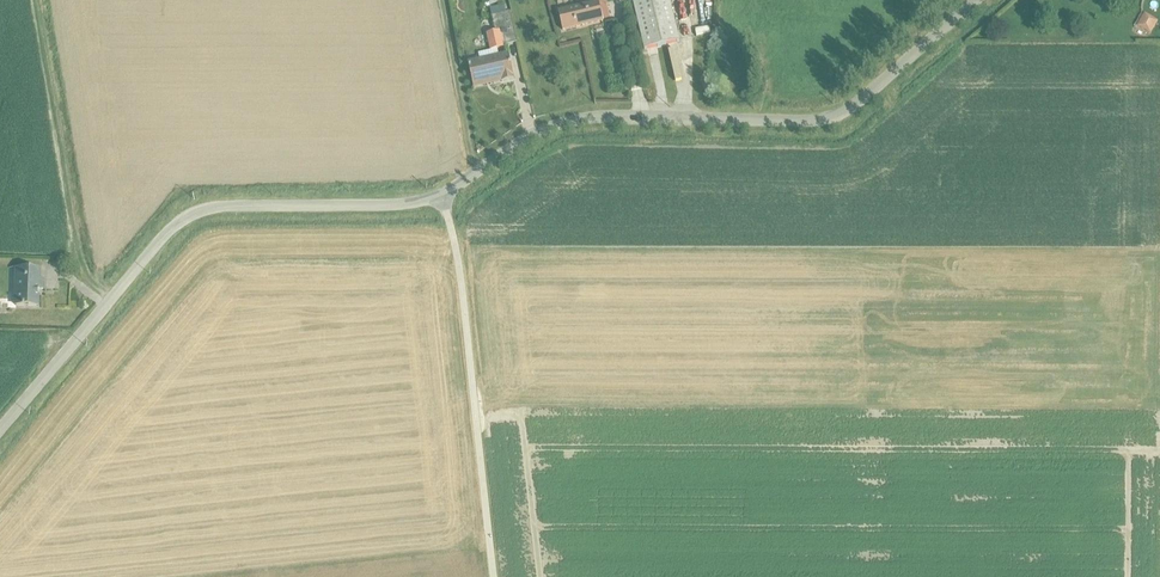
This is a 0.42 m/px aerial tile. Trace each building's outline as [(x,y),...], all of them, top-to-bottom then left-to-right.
[(645,50),(652,48),(672,43),(680,42),(670,0),(633,0),(634,3),(633,3),(645,50)] [(599,2),(558,12),(563,31),(604,21),(599,2)] [(504,6),(490,9),(492,17),(497,35),(500,35),(503,46),(511,44),(517,43),(510,12),(506,13),(504,6)] [(1144,14),(1137,26),(1151,34),(1158,22),(1144,14)] [(713,33),(713,25),(698,26),(698,33),(713,33)] [(502,80),(502,82),(515,79),(509,54),(499,56),(498,50),(479,54),(480,60),(468,63),(474,86),(502,80)] [(502,80),(474,86),(474,89),(502,82),(502,80)] [(15,268),(13,306),(38,307),(39,295),(37,295),(37,289),(43,289),(44,278),(39,278),(40,268),(15,268)]
